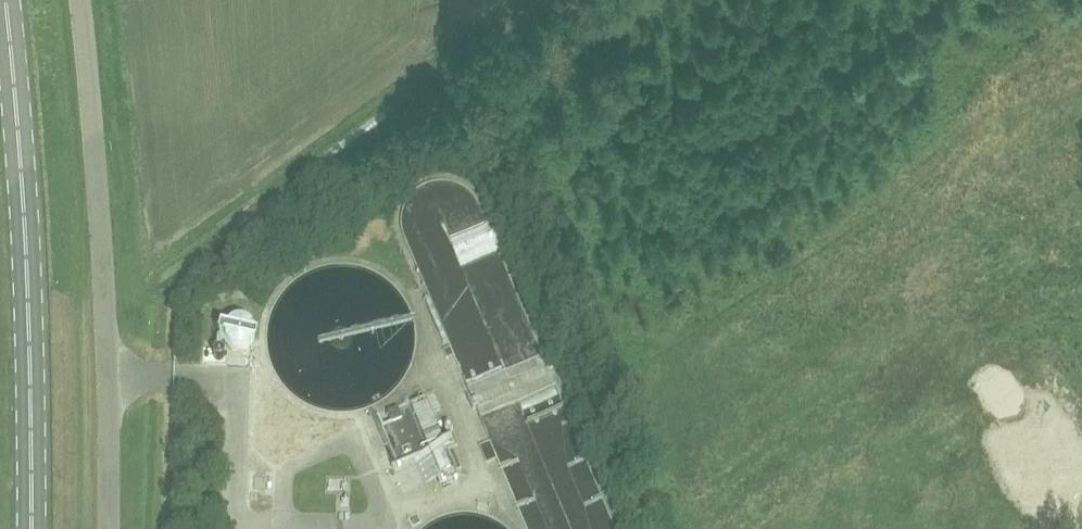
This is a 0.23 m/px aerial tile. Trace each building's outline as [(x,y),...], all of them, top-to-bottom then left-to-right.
[(377,417),(403,489),(452,468),(456,474),(461,472),(453,452),(457,450),(452,438),(444,441),(425,397),(377,417)] [(300,413),(281,413),(281,437),(300,437),(300,413)]
